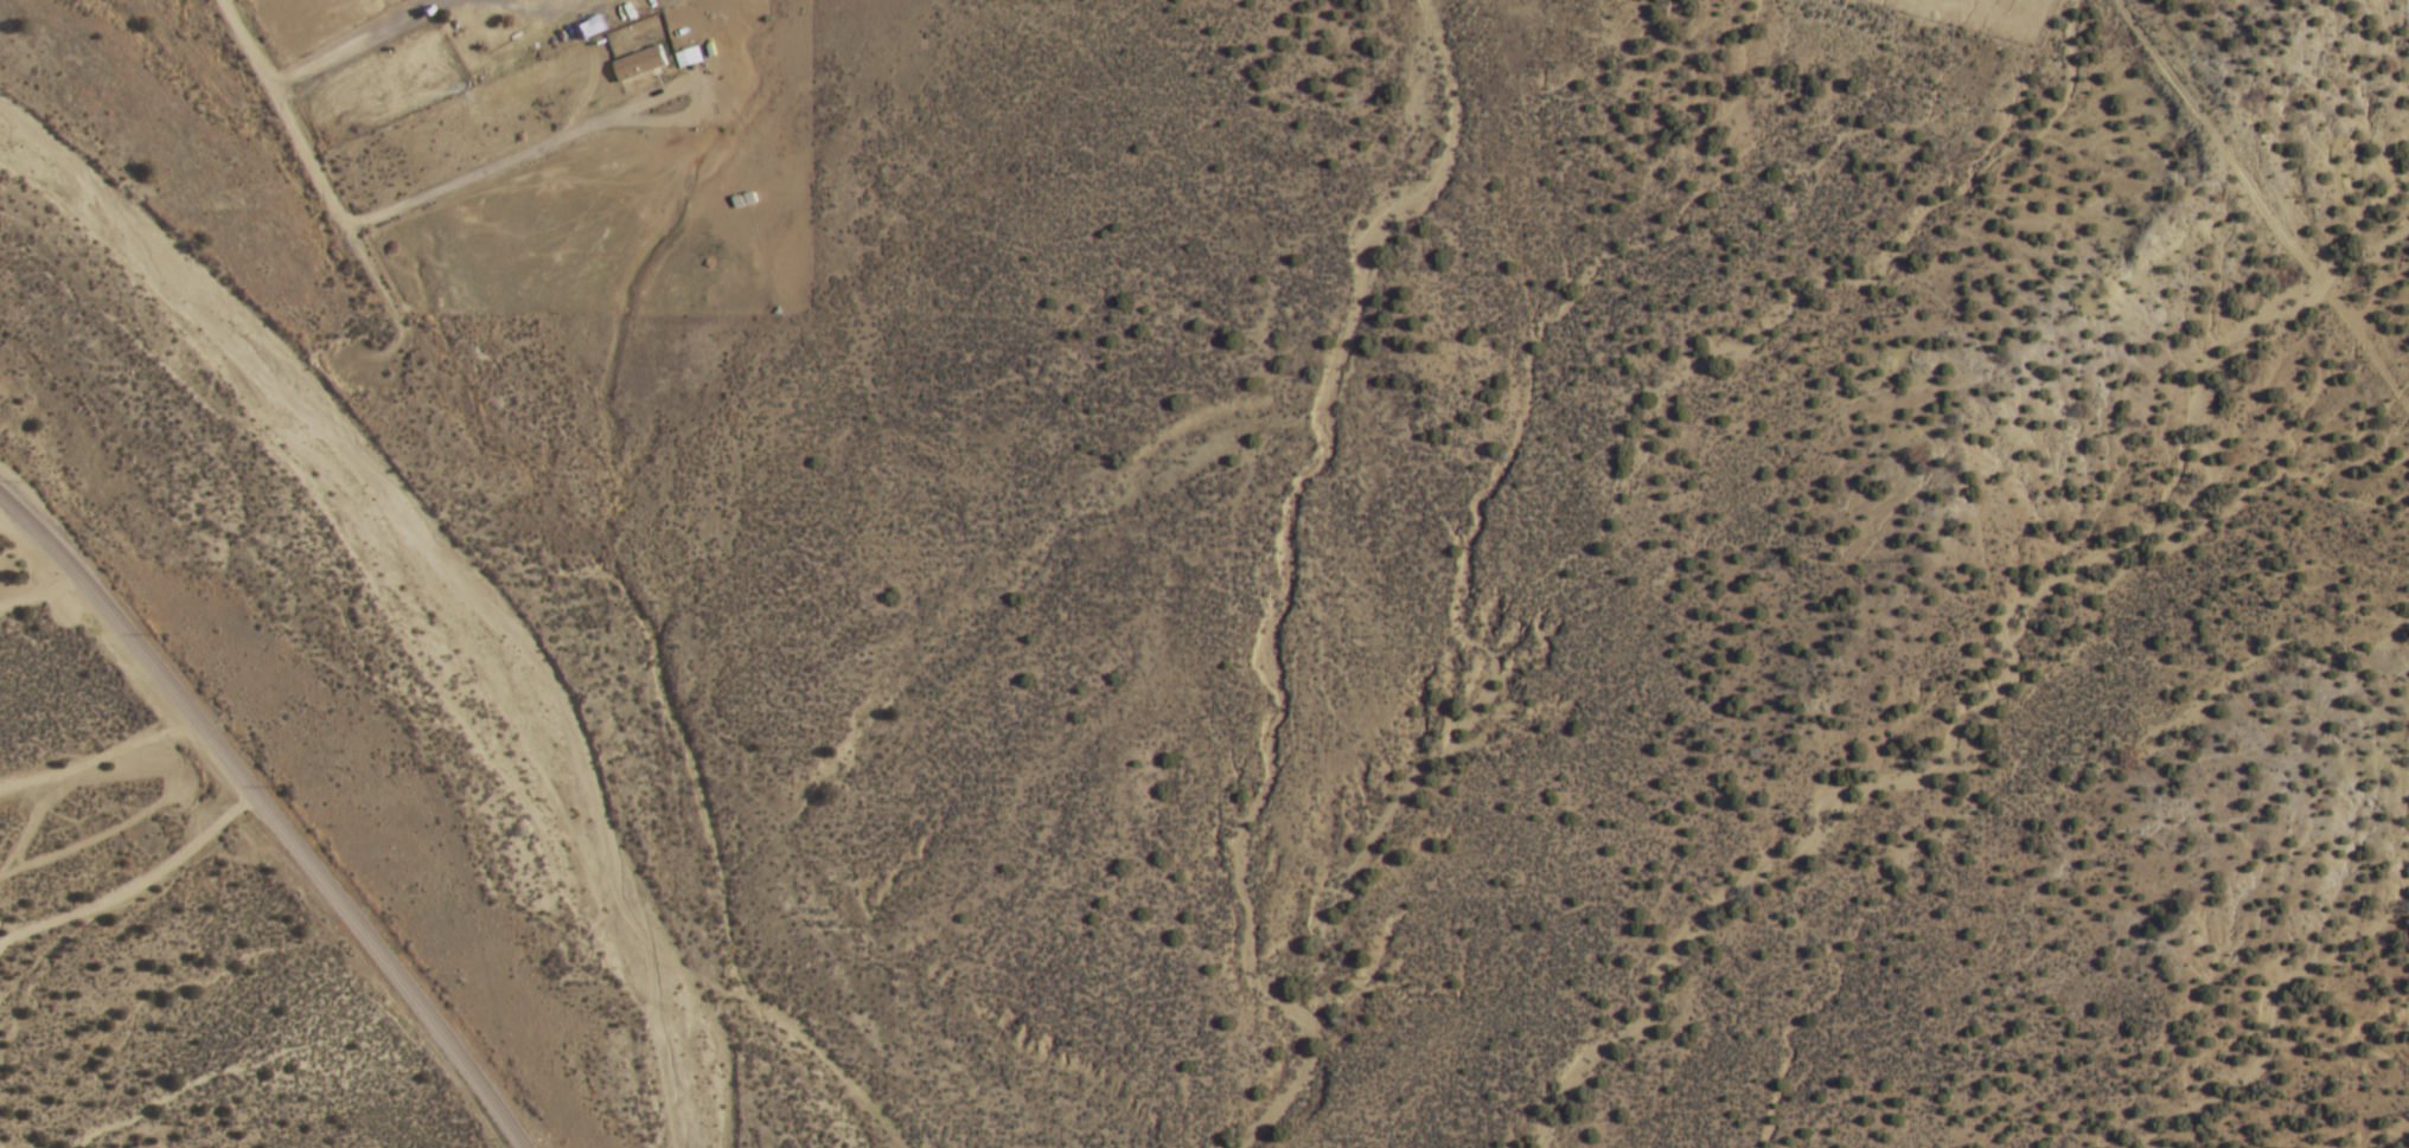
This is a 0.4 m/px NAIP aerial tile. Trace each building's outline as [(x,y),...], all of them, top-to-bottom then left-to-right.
[(601,64),(648,47),(657,69),(609,86),(601,64)] [(705,62),(699,47),(678,54),(683,69),(705,62)] [(664,57),(685,49),(690,63),(670,70),(664,57)]
